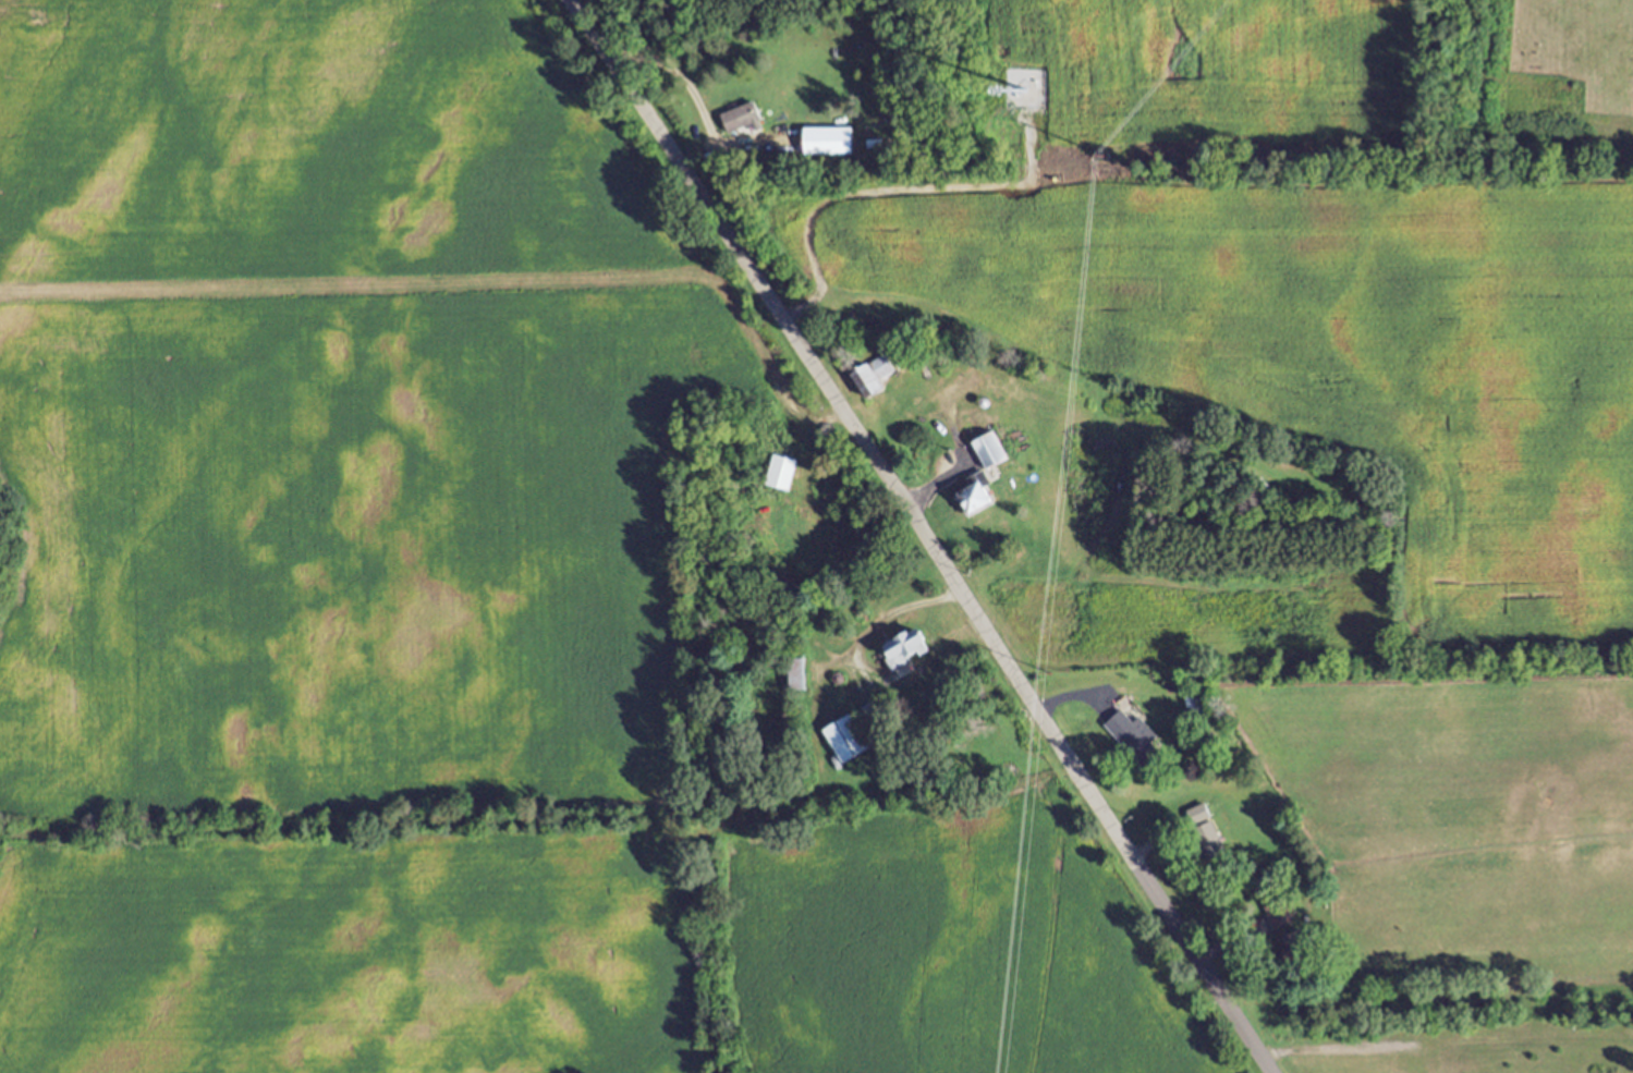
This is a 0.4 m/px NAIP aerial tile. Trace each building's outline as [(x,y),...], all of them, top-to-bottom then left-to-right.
[(723,118),(731,139),(766,125),(758,105),(723,118)] [(806,132),(806,162),(855,162),(855,132),(806,132)] [(859,377),(875,403),(894,391),(877,365),(859,377)] [(985,457),(992,472),(1008,465),(1002,449),(985,457)] [(770,489),(796,496),(803,463),(778,457),(770,489)] [(1001,504),(987,476),(966,487),(980,515),(1001,504)] [(884,650),(896,674),(937,653),(925,629),(884,650)] [(811,693),(811,661),(793,661),(793,693),(811,693)] [(880,701),(866,711),(879,730),(893,720),(880,701)] [(1108,729),(1137,760),(1155,743),(1126,712),(1108,729)] [(826,733),(848,767),(875,750),(853,716),(826,733)] [(1229,855),(1209,806),(1187,815),(1208,864),(1229,855)] [(1297,924),(1284,899),(1264,910),(1278,935),(1297,924)]
